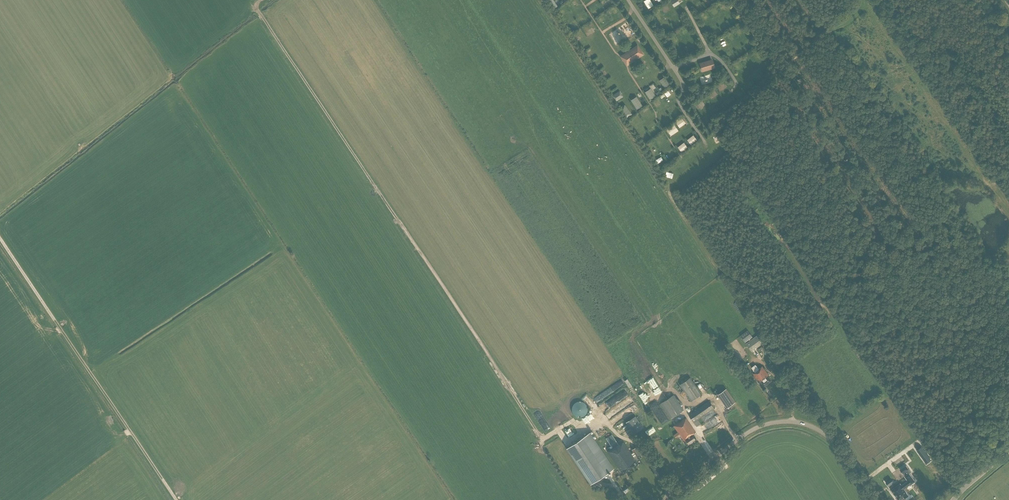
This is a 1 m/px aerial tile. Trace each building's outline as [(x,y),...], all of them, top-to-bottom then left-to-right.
[(554,8),(558,6),(554,0),(549,0),(554,8)] [(627,64),(642,54),(637,47),(622,57),(627,64)] [(759,64),(764,61),(758,53),(754,57),(759,64)] [(700,64),(702,71),(713,67),(711,61),(700,64)] [(667,128),(670,136),(679,132),(675,124),(667,128)] [(740,336),(745,342),(752,337),(747,330),(740,336)] [(746,343),(752,352),(763,343),(757,335),(746,343)] [(768,376),(769,375),(762,366),(759,369),(756,365),(752,368),(755,372),(753,374),(760,382),(761,382),(764,386),(772,381),(768,376)] [(702,394),(691,378),(680,385),(692,401),(702,394)] [(603,398),(625,384),(622,380),(603,391),(604,393),(601,395),(603,398)] [(636,390),(640,394),(645,389),(641,385),(636,390)] [(718,394),(727,408),(735,402),(726,389),(718,394)] [(641,397),(646,407),(651,405),(648,398),(646,399),(644,395),(641,397)] [(674,395),(661,404),(670,419),(684,410),(674,395)] [(626,418),(637,410),(632,404),(629,400),(618,409),(620,412),(615,415),(619,420),(625,416),(626,418)] [(587,407),(587,406),(586,405),(585,403),(584,402),(583,402),(581,401),(580,401),(578,401),(577,402),(575,402),(574,403),(573,405),(572,406),(572,407),(572,409),(572,411),(572,412),(573,413),(574,415),(575,416),(577,416),(578,417),(580,417),(581,417),(583,416),(584,416),(585,415),(586,413),(587,412),(587,411),(588,409),(587,407)] [(650,407),(663,424),(669,419),(656,402),(650,407)] [(709,402),(689,415),(696,427),(701,424),(698,419),(714,408),(709,402)] [(626,422),(633,434),(643,428),(635,416),(626,422)] [(715,424),(721,421),(719,417),(704,424),(707,428),(711,426),(710,423),(714,421),(715,424)] [(686,418),(674,426),(684,442),(686,441),(689,445),(696,440),(692,435),(696,432),(686,418)] [(613,469),(589,433),(567,448),(591,484),(613,469)] [(623,475),(639,464),(635,459),(641,455),(636,447),(632,450),(636,456),(634,457),(624,442),(620,445),(619,444),(618,444),(614,438),(608,442),(612,448),(608,452),(623,475)] [(922,447),(917,451),(926,464),(931,460),(922,447)] [(909,469),(906,465),(900,469),(905,476),(905,477),(907,479),(901,484),(900,484),(891,490),(898,499),(899,499),(904,497),(905,499),(909,496),(906,493),(907,492),(902,486),(908,481),(911,485),(915,482),(909,474),(911,472),(909,469)]
